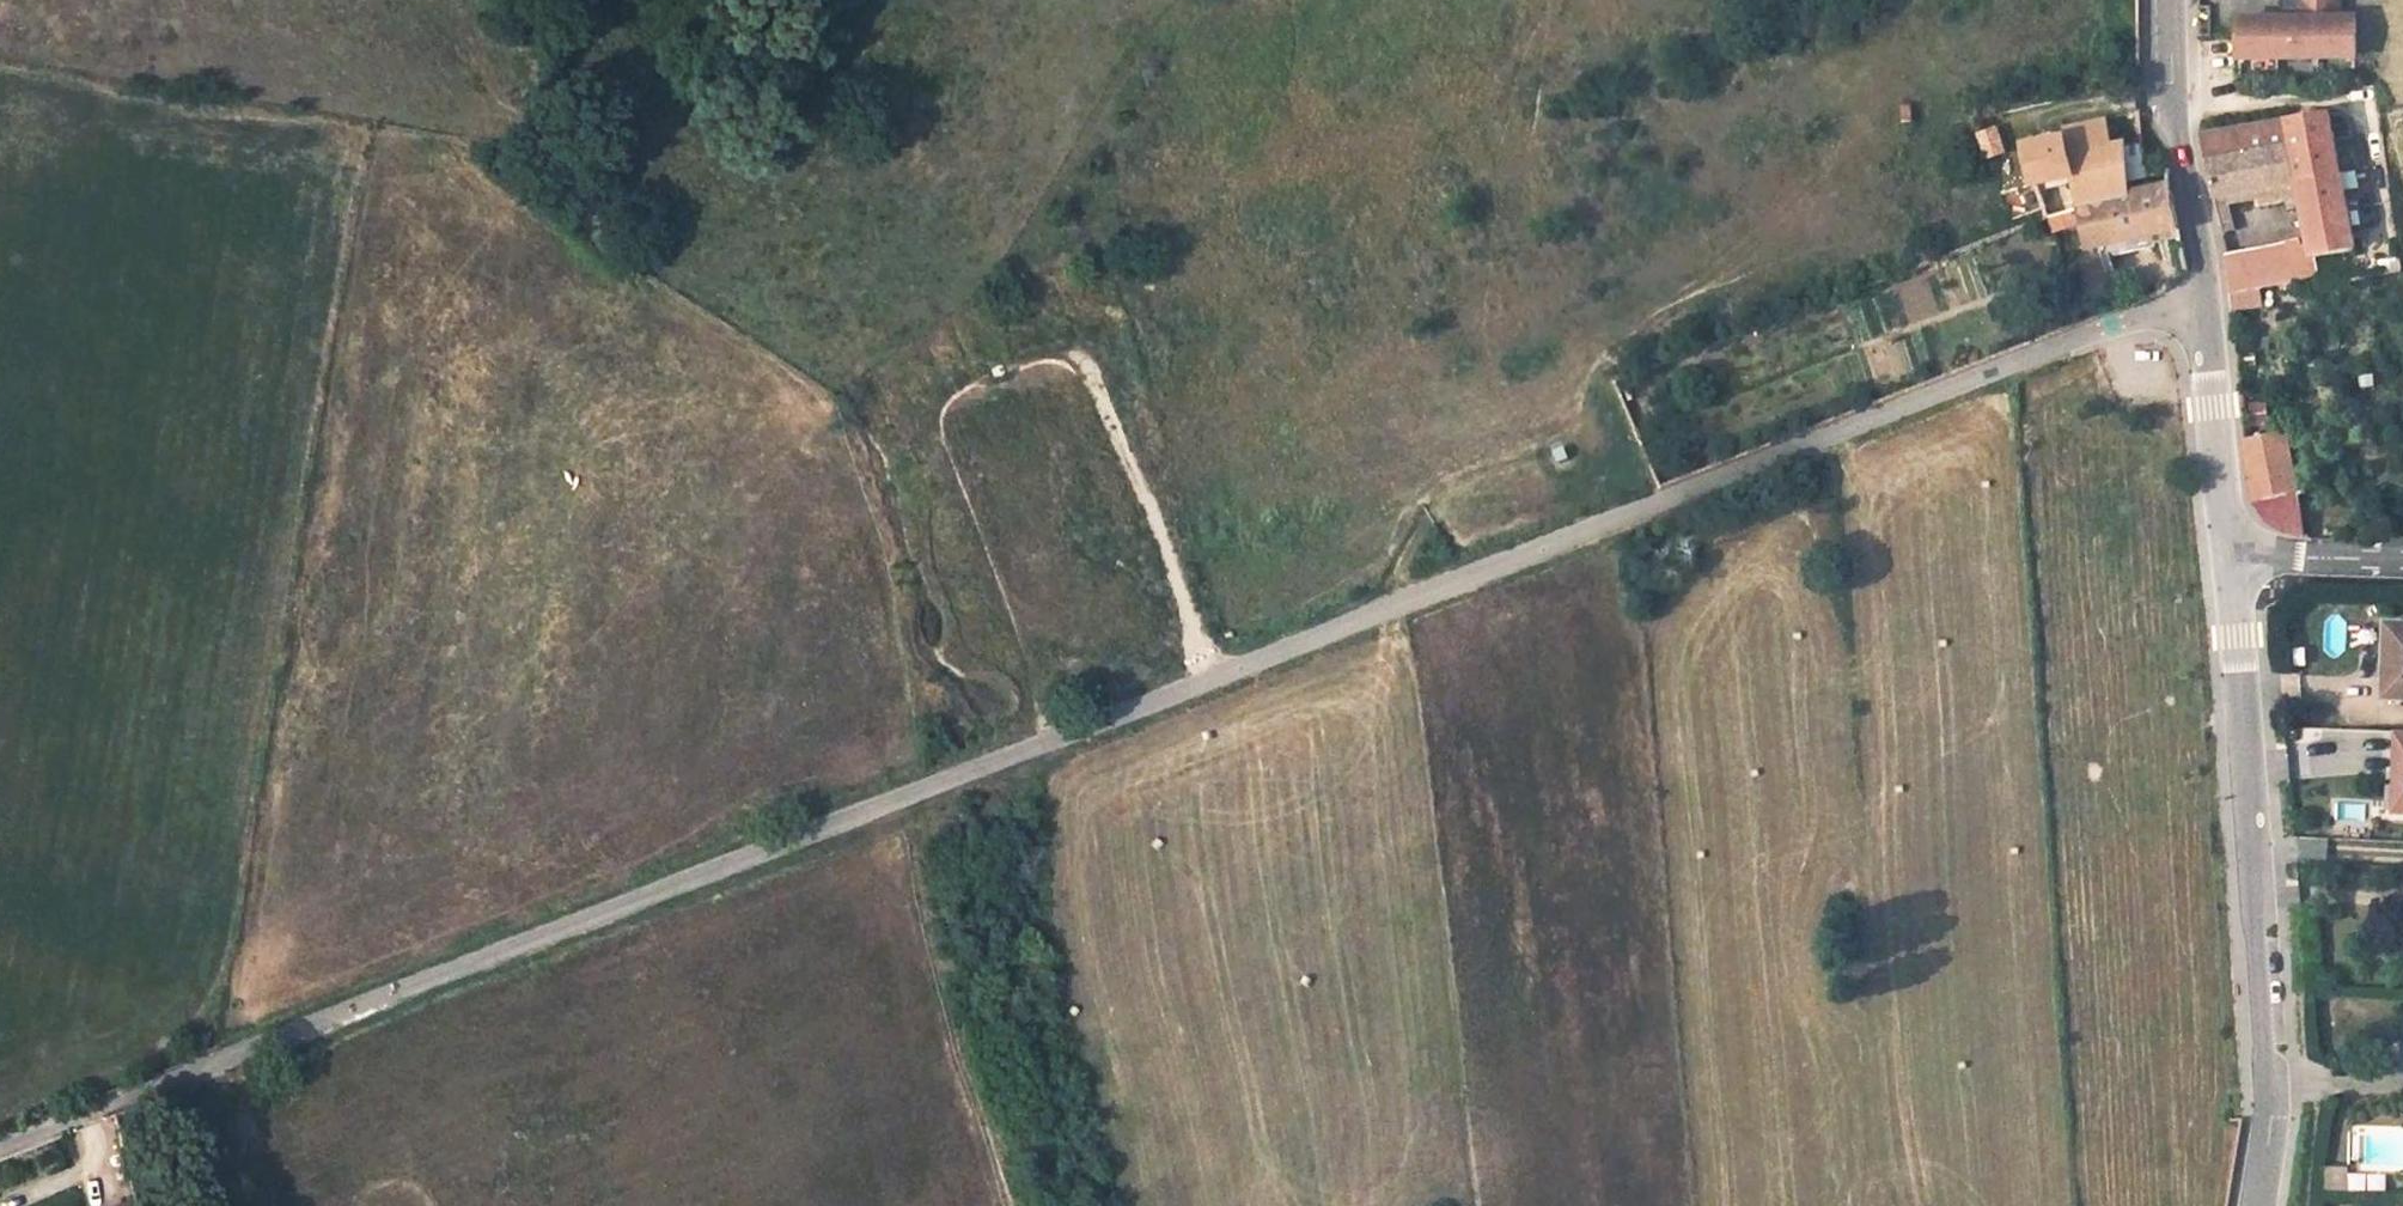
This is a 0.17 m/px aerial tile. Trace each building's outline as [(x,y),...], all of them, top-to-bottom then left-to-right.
[(2238,17),(2237,61),(2356,58),(2358,14),(2342,14),(2342,0),(2299,0),(2299,13),(2238,17)] [(2219,206),(2231,204),(2229,194),(2300,181),(2312,236),(2316,257),(2358,247),(2353,225),(2343,174),(2330,112),(2205,134),(2219,206)] [(2133,119),(2067,134),(2073,165),(2138,141),(2133,119)] [(2004,152),(1996,130),(1982,135),(1990,157),(2004,152)] [(2053,141),(2026,146),(2034,185),(2070,179),(2086,250),(2180,230),(2171,189),(2168,154),(2167,136),(2138,141),(2073,165),(2067,134),(2065,132),(2052,134),(2053,141)] [(2353,225),(2370,221),(2359,172),(2343,174),(2353,225)] [(2236,226),(2231,204),(2219,206),(2225,228),(2236,226)] [(2069,228),(2065,213),(2048,216),(2053,231),(2069,228)] [(2229,256),(2233,288),(2319,270),(2316,257),(2312,236),(2229,256)] [(2249,443),(2253,483),(2254,486),(2255,493),(2259,505),(2298,493),(2285,434),(2249,443)] [(2298,493),(2259,505),(2262,510),(2270,521),(2281,528),(2290,532),(2296,534),(2314,536),(2305,491),(2298,493)] [(2389,626),(2385,698),(2402,699),(2402,627),(2389,626)]
